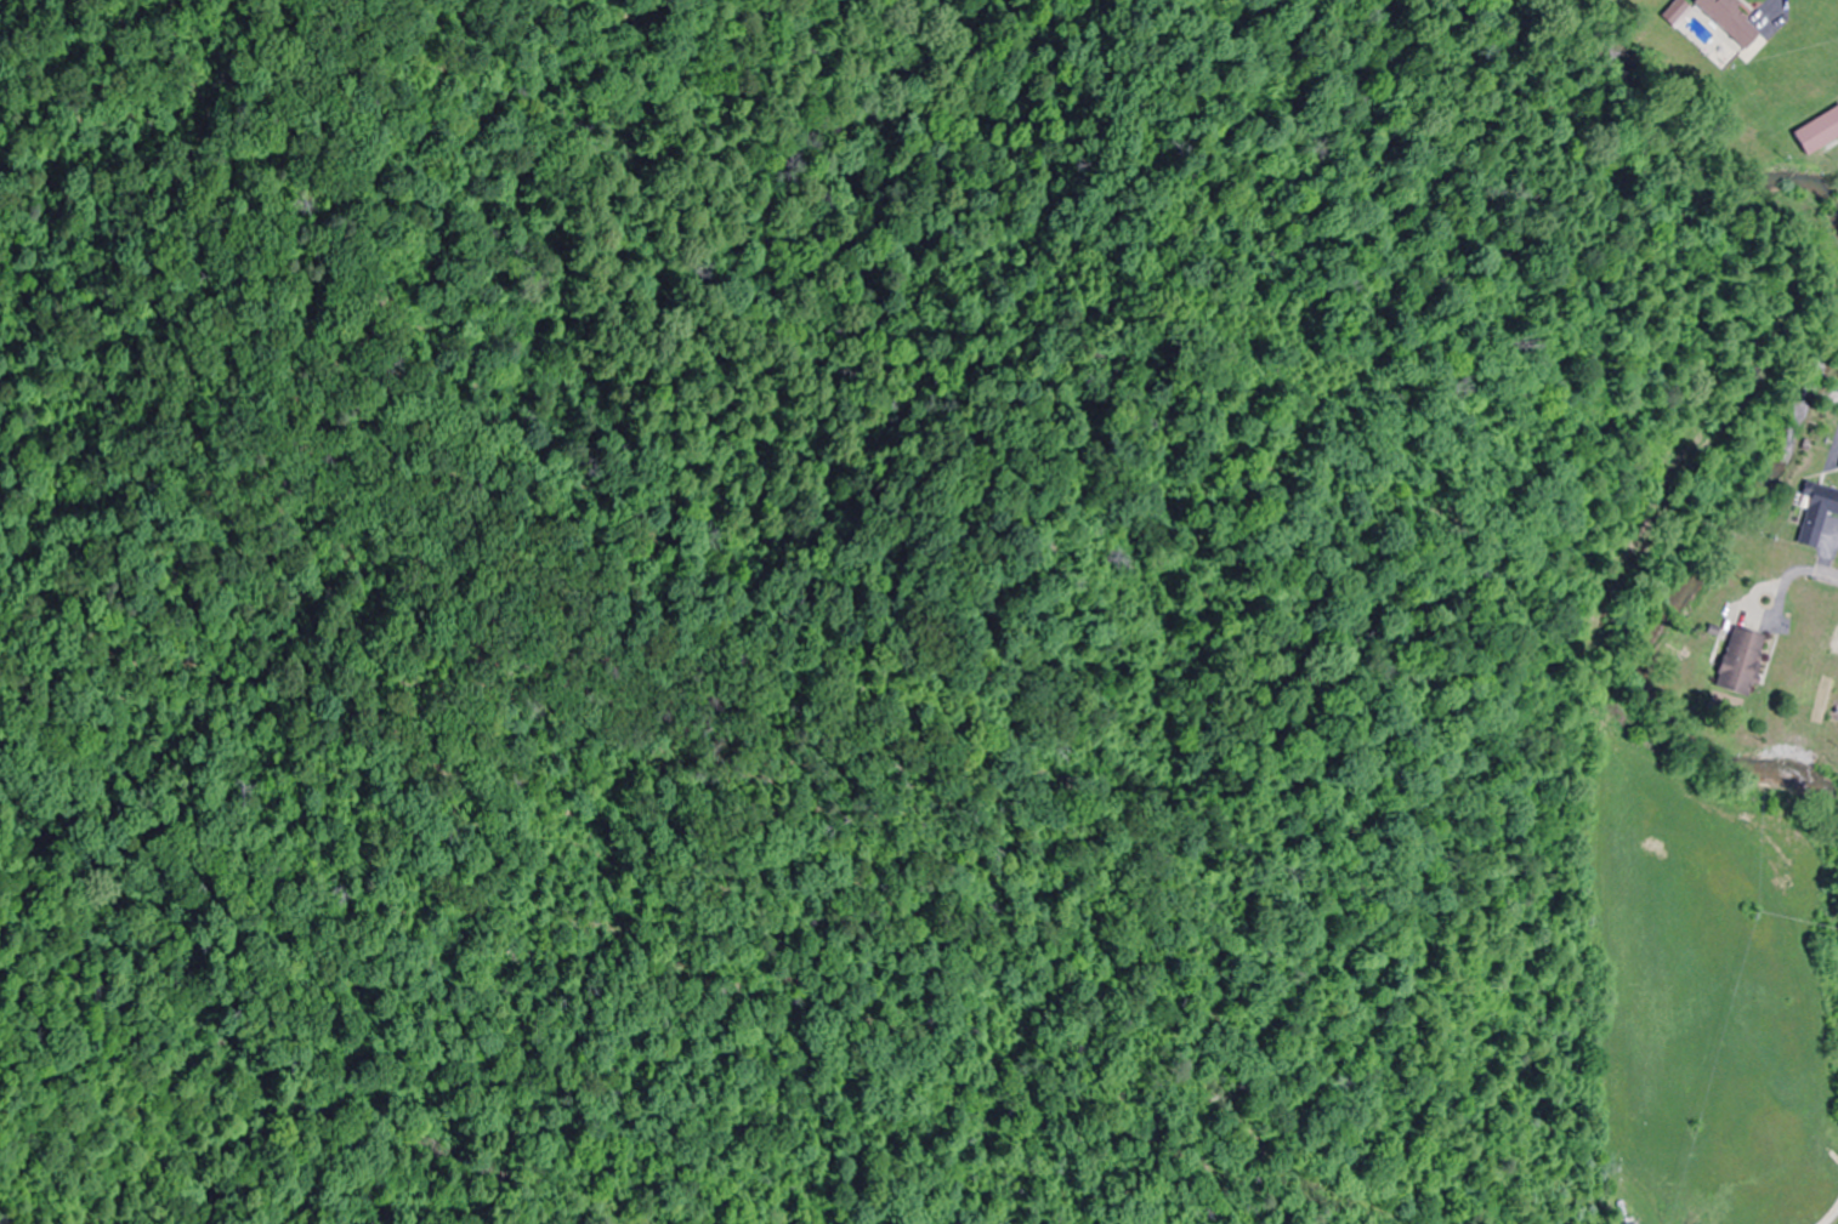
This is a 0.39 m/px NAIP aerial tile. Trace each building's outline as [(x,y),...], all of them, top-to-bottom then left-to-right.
[(1740,51),(1758,32),(1734,9),(1738,5),(1732,0),(1693,0),(1690,2),(1740,51)] [(1836,105),(1787,135),(1801,158),(1837,135),(1837,108),(1836,105)] [(1803,482),(1799,496),(1807,498),(1799,526),(1819,531),(1824,513),(1837,517),(1837,491),(1803,482)] [(1713,686),(1748,696),(1764,636),(1729,627),(1713,686)]
